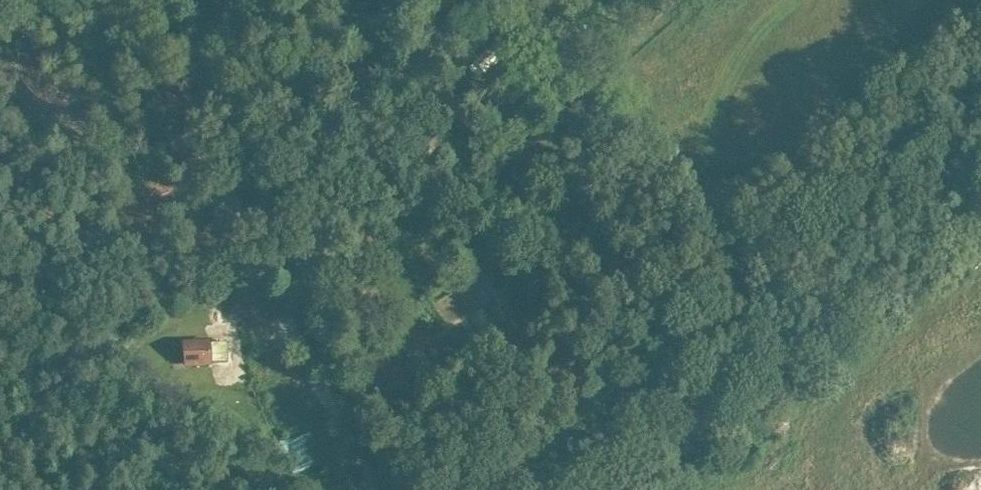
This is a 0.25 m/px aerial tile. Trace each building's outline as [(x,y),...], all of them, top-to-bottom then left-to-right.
[(91,12),(79,16),(82,24),(94,20),(91,12)] [(489,36),(469,56),(475,62),(477,65),(498,45),(489,36)] [(460,66),(451,74),(464,88),(473,80),(460,66)] [(459,154),(447,143),(439,151),(451,162),(459,154)] [(301,187),(291,192),(296,203),(306,197),(301,187)] [(230,277),(219,282),(223,292),(235,287),(230,277)] [(359,334),(350,337),(352,344),(361,341),(359,334)] [(184,344),(185,364),(210,363),(208,343),(184,344)] [(511,415),(516,422),(527,414),(523,407),(511,415)] [(249,475),(248,485),(268,488),(270,477),(249,475)]
